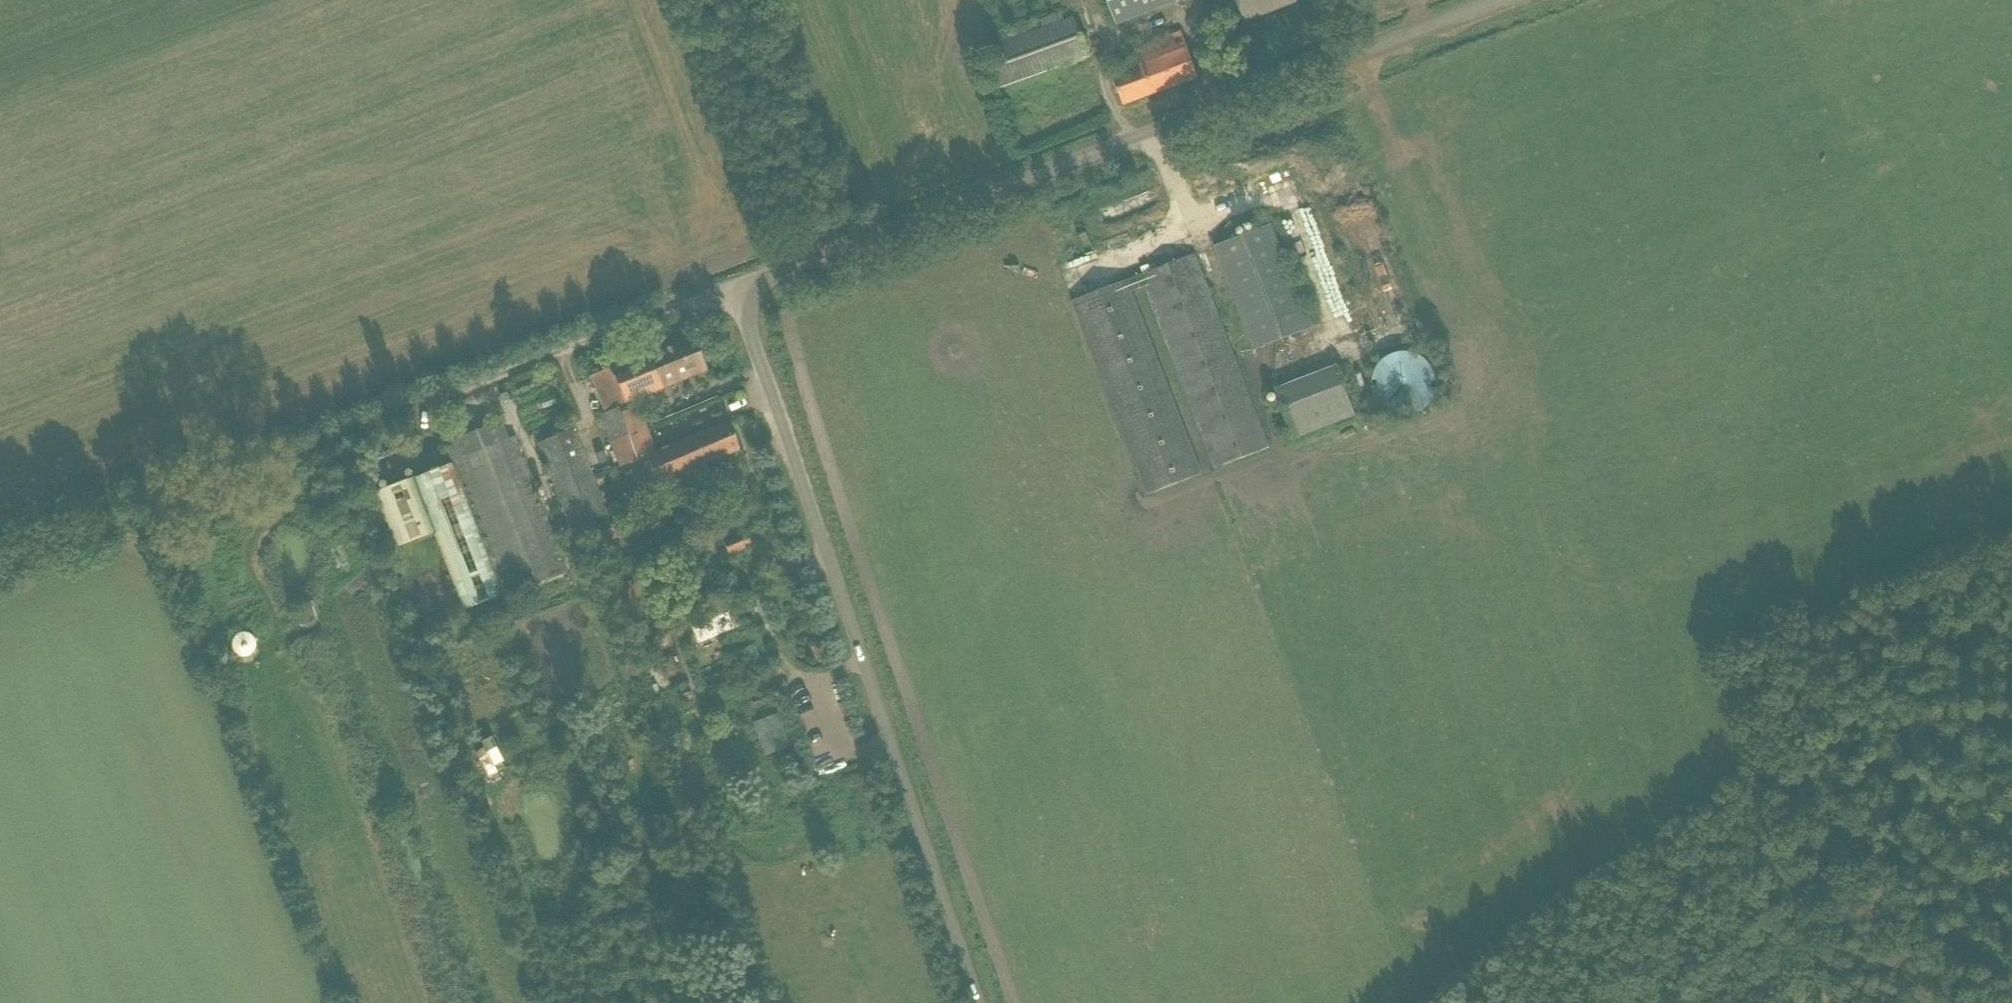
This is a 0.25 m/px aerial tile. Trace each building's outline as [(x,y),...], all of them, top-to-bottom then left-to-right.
[(1109,34),(1184,7),(1182,0),(1097,0),(1109,34)] [(1246,20),(1295,2),(1295,0),(1239,0),(1246,20)] [(1089,54),(1075,16),(985,48),(999,86),(1089,54)] [(1199,77),(1192,58),(1182,31),(1133,49),(1140,66),(1113,76),(1124,105),(1199,77)] [(1257,349),(1309,329),(1269,225),(1217,245),(1257,349)] [(1073,301),(1080,320),(1146,495),(1203,473),(1133,292),(1145,287),(1215,468),(1269,448),(1194,254),(1073,301)] [(610,368),(591,376),(606,412),(625,404),(635,400),(689,377),(707,370),(693,334),(631,359),(614,366),(610,368)] [(1430,412),(1428,354),(1381,356),(1383,414),(1430,412)] [(1336,365),(1278,388),(1297,440),(1357,418),(1336,365)] [(606,412),(601,414),(610,440),(644,426),(635,400),(625,404),(606,412)] [(654,452),(631,461),(629,462),(645,497),(710,470),(707,463),(726,455),(729,462),(738,458),(736,451),(739,449),(728,421),(654,452)] [(570,569),(515,436),(510,438),(504,423),(449,446),(510,594),(570,569)] [(644,426),(610,440),(620,466),(625,463),(629,462),(631,461),(654,452),(644,426)] [(592,476),(574,432),(539,446),(573,528),(607,514),(596,486),(592,476)] [(396,547),(435,532),(465,609),(505,594),(453,463),(414,478),(413,477),(374,492),(396,547)] [(601,473),(592,476),(596,486),(605,483),(601,473)] [(626,500),(617,504),(621,514),(631,510),(626,500)] [(723,541),(728,555),(744,549),(743,545),(750,542),(747,535),(740,538),(739,535),(723,541)] [(731,630),(723,613),(693,627),(701,644),(731,630)] [(706,788),(702,778),(693,782),(697,792),(706,788)]
